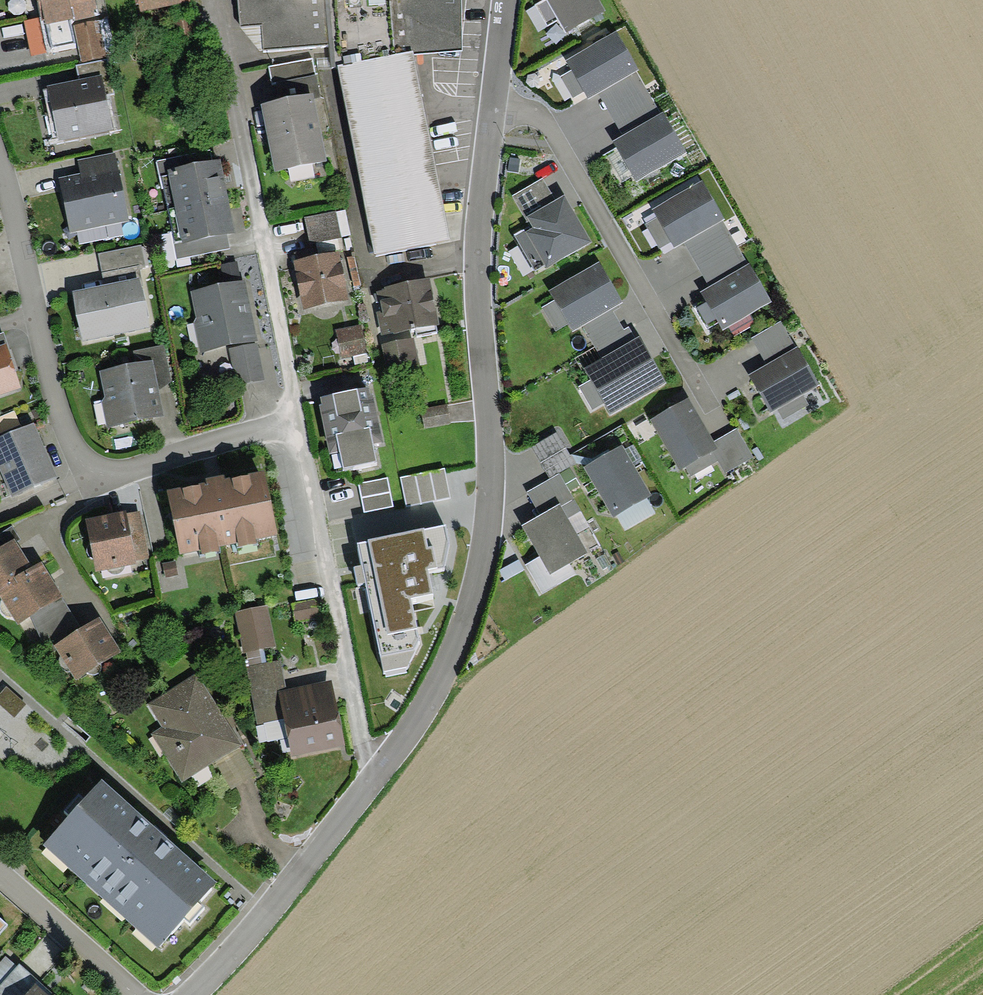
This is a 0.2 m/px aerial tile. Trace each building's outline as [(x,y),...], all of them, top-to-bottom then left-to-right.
[(40,17),(44,16),(46,25),(70,20),(94,15),(93,9),(96,9),(94,0),(36,0),(40,17)] [(136,5),(139,4),(140,11),(189,2),(189,0),(135,0),(136,5)] [(414,54),(463,51),(461,0),(237,0),(240,26),(261,25),(262,51),(328,45),(330,67),(338,66),(374,257),(450,243),(414,54)] [(558,20),(546,0),(543,0),(535,5),(548,26),(558,20)] [(558,20),(566,33),(605,11),(599,0),(546,0),(558,20)] [(24,20),(32,57),(52,53),(51,48),(46,25),(44,16),(40,17),(24,20)] [(73,25),(81,63),(107,57),(99,19),(73,25)] [(75,42),(70,20),(46,25),(51,48),(75,42)] [(638,70),(615,31),(565,60),(571,70),(584,92),(588,99),(599,93),(636,71),(638,70)] [(108,58),(76,65),(79,80),(101,75),(105,95),(115,93),(108,58)] [(312,58),(269,67),(272,82),(275,82),(315,74),(312,58)] [(584,92),(571,70),(560,77),(573,98),(584,92)] [(599,93),(623,135),(661,113),(636,71),(599,93)] [(315,74),(275,82),(279,100),(313,93),(314,98),(320,97),(315,74)] [(79,80),(47,86),(58,143),(113,131),(105,95),(101,75),(79,80)] [(314,98),(313,93),(279,100),(261,104),(274,170),(326,160),(314,98)] [(663,112),(661,113),(623,135),(612,141),(616,148),(633,177),(636,182),(686,152),(663,112)] [(633,177),(616,148),(605,155),(622,183),(633,177)] [(162,176),(168,174),(167,170),(213,161),(210,150),(156,161),(160,177),(162,176)] [(70,233),(129,220),(114,152),(78,159),(81,173),(58,178),(70,233)] [(520,159),(509,157),(507,171),(518,173),(520,159)] [(213,161),(167,170),(168,174),(174,207),(228,196),(220,159),(213,161)] [(162,176),(175,244),(181,242),(174,207),(168,174),(162,176)] [(526,216),(556,199),(544,178),(512,196),(524,218),(526,216)] [(724,219),(725,219),(702,180),(652,209),(657,217),(645,224),(659,249),(671,242),(674,248),(684,242),(724,219)] [(592,242),(564,195),(556,199),(526,216),(531,225),(532,227),(525,232),(544,265),(547,268),(592,242)] [(227,234),(236,232),(228,196),(174,207),(181,242),(181,243),(227,234)] [(335,211),(304,218),(310,244),(341,237),(335,211)] [(684,242),(710,286),(749,264),(724,219),(684,242)] [(532,227),(531,225),(513,235),(535,271),(544,265),(525,232),(532,227)] [(230,248),(227,234),(181,243),(181,242),(175,244),(173,244),(176,259),(230,248)] [(140,268),(146,267),(141,245),(98,254),(104,285),(139,278),(140,286),(144,285),(140,268)] [(304,310),(351,300),(340,251),(293,260),(304,310)] [(623,303),(599,262),(549,291),(554,300),(568,323),(573,332),(582,327),(611,310),(623,303)] [(722,330),(771,302),(749,264),(710,286),(700,292),(706,302),(696,307),(708,329),(718,323),(722,330)] [(140,286),(139,278),(104,285),(72,291),(83,341),(149,327),(140,286)] [(430,278),(376,288),(381,312),(377,312),(381,336),(439,325),(430,278)] [(245,281),(191,291),(202,351),(257,341),(245,281)] [(556,330),(568,323),(554,300),(542,307),(556,330)] [(601,358),(635,338),(629,327),(623,330),(611,310),(582,327),(601,358)] [(766,364),(795,348),(780,321),(751,338),(766,364)] [(365,353),(361,325),(336,330),(340,357),(365,353)] [(666,383),(639,336),(635,338),(601,358),(583,368),(591,381),(604,404),(610,415),(666,383)] [(414,338),(382,344),(388,373),(419,366),(414,338)] [(235,386),(265,380),(257,343),(228,348),(235,386)] [(20,388),(6,344),(0,346),(0,395),(20,388)] [(135,351),(137,364),(153,360),(159,390),(172,380),(165,344),(135,351)] [(819,385),(797,347),(795,348),(766,364),(748,375),(770,413),(778,409),(803,395),(819,385)] [(108,427),(164,416),(159,390),(153,360),(137,364),(99,371),(104,397),(102,397),(103,402),(107,423),(108,427)] [(592,410),(604,404),(591,381),(580,387),(592,410)] [(373,446),(383,444),(372,394),(368,394),(367,387),(320,397),(322,405),(319,406),(329,454),(339,452),(343,469),(376,462),(373,446)] [(809,405),(803,395),(778,409),(784,419),(809,405)] [(714,441),(689,398),(651,420),(680,470),(686,467),(718,448),(714,441)] [(107,423),(103,402),(93,404),(98,425),(107,423)] [(447,404),(422,409),(425,427),(450,423),(447,404)] [(33,423),(0,437),(0,469),(11,495),(57,475),(33,423)] [(737,429),(714,441),(718,448),(686,467),(691,476),(718,461),(725,473),(753,457),(737,429)] [(531,447),(549,480),(559,474),(575,465),(557,433),(531,447)] [(622,445),(583,468),(613,518),(651,495),(622,445)] [(450,497),(444,468),(400,478),(406,506),(450,497)] [(255,539),(277,535),(264,471),(224,479),(207,482),(167,490),(180,555),(201,551),(202,555),(219,552),(218,547),(239,543),(240,547),(256,543),(255,539)] [(206,478),(207,482),(224,479),(223,474),(206,478)] [(527,493),(540,515),(560,503),(572,496),(559,474),(549,480),(527,493)] [(387,478),(359,484),(365,512),(393,507),(387,478)] [(560,503),(577,534),(590,527),(572,496),(560,503)] [(577,534),(560,503),(540,515),(521,526),(539,556),(550,575),(570,563),(588,553),(577,534)] [(126,510),(85,518),(96,572),(136,564),(136,561),(149,559),(140,511),(126,513),(126,510)] [(14,538),(17,542),(21,540),(12,525),(0,532),(0,547),(14,538)] [(368,542),(357,543),(383,672),(407,667),(420,641),(417,627),(410,598),(433,594),(428,569),(443,567),(449,544),(445,525),(424,529),(424,528),(367,540),(368,542)] [(33,567),(17,542),(14,538),(0,547),(0,587),(33,567)] [(575,577),(570,563),(550,575),(539,556),(526,568),(543,596),(575,577)] [(41,561),(33,567),(0,587),(0,597),(18,624),(31,616),(63,596),(41,561)] [(175,561),(162,563),(165,577),(178,574),(175,561)] [(42,646),(47,653),(55,647),(53,645),(82,627),(63,596),(31,616),(42,646)] [(315,599),(291,603),(294,621),(319,616),(315,599)] [(267,605),(235,612),(244,652),(246,652),(249,666),(267,662),(264,648),(275,646),(267,605)] [(121,651),(99,616),(82,627),(53,645),(55,647),(76,680),(121,651)] [(291,758),(344,748),(331,681),(286,689),(281,660),(267,662),(249,666),(246,666),(257,725),(284,720),(287,738),(291,758)] [(241,746),(197,674),(148,704),(162,726),(151,733),(182,783),(215,762),(239,747),(241,746)] [(255,726),(259,744),(287,738),(284,720),(257,725),(255,726)] [(218,881),(101,778),(83,799),(80,796),(65,812),(68,815),(42,845),(159,948),(183,920),(190,926),(206,909),(199,903),(218,881)] [(17,966),(5,956),(0,961),(0,985),(17,966)] [(19,964),(17,966),(0,985),(0,994),(51,994),(52,994),(19,964)]
